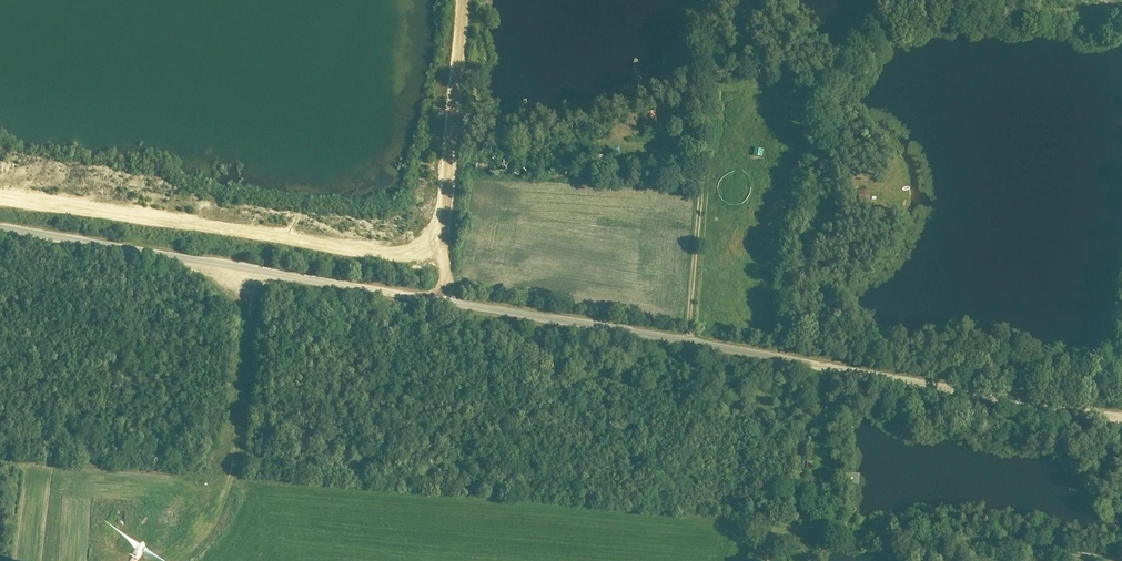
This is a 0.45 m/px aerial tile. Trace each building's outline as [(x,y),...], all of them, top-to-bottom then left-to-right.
[(716,94),(716,104),(730,104),(730,94),(716,94)] [(647,114),(648,128),(658,128),(658,114),(647,114)]
